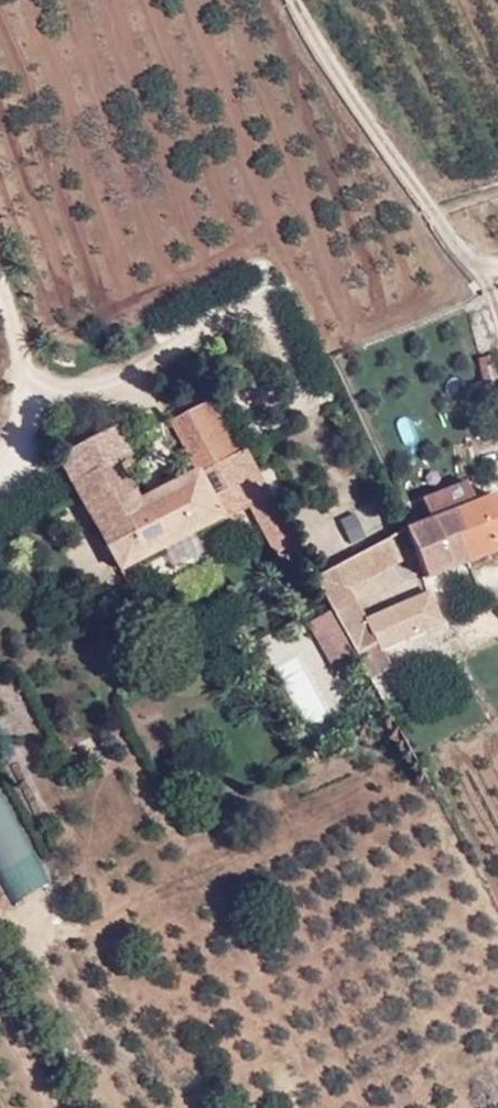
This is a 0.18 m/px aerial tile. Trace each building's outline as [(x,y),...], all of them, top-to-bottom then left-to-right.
[(112,429),(57,458),(121,570),(221,518),(209,497),(238,482),(256,472),(216,397),(170,423),(177,437),(145,452),(165,488),(138,503),(116,466),(129,459),(112,429)] [(249,503),(268,494),(256,472),(238,482),(249,503)] [(249,503),(238,482),(209,497),(221,518),(249,503)] [(467,484),(422,501),(429,520),(406,530),(425,581),(497,552),(497,507),(494,495),(474,503),(467,484)] [(276,554),(295,544),(268,494),(249,503),(276,554)] [(332,568),(313,578),(355,654),(370,680),(393,669),(384,650),(439,625),(426,593),(366,618),(351,589),(403,562),(391,538),(332,568)] [(10,906),(49,888),(0,779),(0,883),(10,906)]
